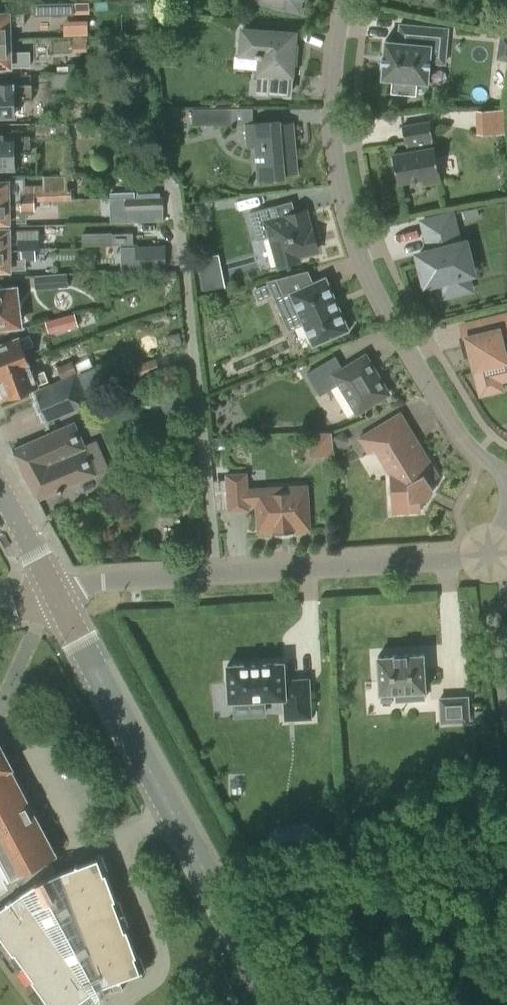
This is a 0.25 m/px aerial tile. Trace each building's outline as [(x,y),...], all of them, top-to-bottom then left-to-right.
[(300,13),(303,0),(248,0),(300,13)] [(33,2),(33,13),(79,12),(79,1),(33,2)] [(9,40),(8,25),(25,25),(24,14),(8,15),(0,15),(0,40),(9,40)] [(68,34),(93,33),(93,21),(68,22),(68,34)] [(385,40),(384,53),(383,53),(382,65),(383,65),(382,78),(393,79),(392,89),(416,91),(417,81),(428,82),(429,62),(445,63),(448,28),(400,24),(398,41),(385,40)] [(261,56),(260,71),(257,70),(255,95),(270,96),(270,94),(290,95),(291,74),(294,74),(296,46),(294,46),(295,34),(242,30),(241,53),(256,55),(256,56),(261,56)] [(506,61),(506,34),(500,33),(496,59),(506,61)] [(0,40),(0,66),(26,65),(25,51),(9,52),(9,40),(0,40)] [(51,88),(70,87),(70,95),(83,95),(82,72),(51,74),(51,88)] [(1,84),(1,89),(0,89),(0,117),(17,116),(16,99),(32,99),(32,83),(1,84)] [(193,108),(193,124),(232,124),(232,108),(193,108)] [(504,109),(476,109),(476,132),(504,132),(504,109)] [(298,172),(293,123),(280,124),(280,121),(245,124),(247,148),(255,147),(258,179),(285,177),(284,173),(298,172)] [(68,134),(68,122),(36,123),(36,135),(68,134)] [(398,182),(423,178),(424,184),(440,181),(430,122),(402,127),(405,142),(407,142),(409,152),(393,155),(398,182)] [(13,169),(13,151),(30,151),(30,136),(2,137),(2,135),(0,135),(0,169),(13,169)] [(48,174),(48,188),(71,188),(71,174),(48,174)] [(39,201),(39,200),(64,200),(64,188),(9,189),(9,181),(0,182),(0,202),(39,201)] [(112,197),(112,211),(163,209),(163,196),(112,197)] [(0,202),(0,223),(9,223),(9,213),(34,212),(34,210),(39,210),(39,201),(0,202)] [(273,206),(249,213),(257,240),(271,236),(278,265),(299,259),(298,256),(317,251),(306,211),(277,219),(273,206)] [(426,284),(439,281),(441,287),(454,284),(453,277),(472,272),(465,242),(458,244),(451,215),(424,222),(431,251),(418,254),(426,284)] [(35,249),(35,236),(10,237),(9,229),(0,229),(0,250),(35,249)] [(133,232),(112,233),(112,231),(81,232),(82,246),(133,244),(133,232)] [(135,244),(137,270),(166,268),(164,242),(135,244)] [(0,250),(0,271),(10,270),(26,270),(26,261),(36,260),(35,249),(0,250)] [(224,252),(202,255),(207,286),(229,282),(224,252)] [(67,272),(35,275),(35,288),(68,286),(67,272)] [(299,313),(313,346),(349,330),(326,277),(275,299),(284,320),(299,313)] [(0,291),(0,327),(19,325),(15,289),(0,291)] [(74,312),(46,320),(49,334),(78,326),(74,312)] [(475,368),(492,364),(494,371),(506,368),(506,352),(504,353),(500,337),(506,335),(506,314),(482,320),(485,332),(467,337),(475,368)] [(28,363),(22,349),(35,344),(31,335),(19,340),(0,348),(0,374),(28,363)] [(343,370),(335,357),(307,374),(320,394),(340,383),(357,412),(388,394),(366,356),(343,370)] [(126,358),(118,359),(121,386),(130,384),(126,358)] [(155,358),(131,366),(136,379),(159,370),(155,358)] [(57,366),(62,378),(62,379),(77,372),(72,360),(57,366)] [(28,363),(0,374),(0,385),(5,398),(37,386),(49,381),(44,369),(32,374),(28,363)] [(62,379),(62,378),(35,389),(48,420),(90,402),(77,372),(62,379)] [(158,398),(166,413),(185,403),(177,388),(158,398)] [(421,511),(420,500),(428,499),(433,489),(429,482),(439,476),(408,426),(398,433),(390,419),(359,437),(369,453),(382,445),(397,469),(390,473),(393,512),(421,511)] [(85,448),(74,423),(13,451),(38,499),(96,474),(85,448)] [(314,439),(326,450),(331,444),(331,433),(319,434),(314,439)] [(256,502),(258,532),(275,531),(275,533),(293,531),(293,530),(310,529),(307,485),(248,489),(247,473),(227,475),(229,511),(249,509),(248,503),(256,502)] [(424,689),(422,655),(378,657),(380,692),(407,691),(408,699),(424,699),(423,689),(424,689)] [(285,664),(229,667),(231,702),(286,698),(287,721),(313,719),(311,680),(286,681),(285,664)] [(439,698),(440,722),(467,720),(466,697),(439,698)] [(50,1004),(72,1004),(78,1001),(81,1004),(89,1004),(96,997),(100,998),(104,996),(106,992),(122,989),(119,979),(142,970),(100,856),(44,878),(36,882),(23,891),(15,875),(52,855),(6,768),(10,766),(0,748),(0,876),(7,889),(0,893),(0,935),(50,1004)]
